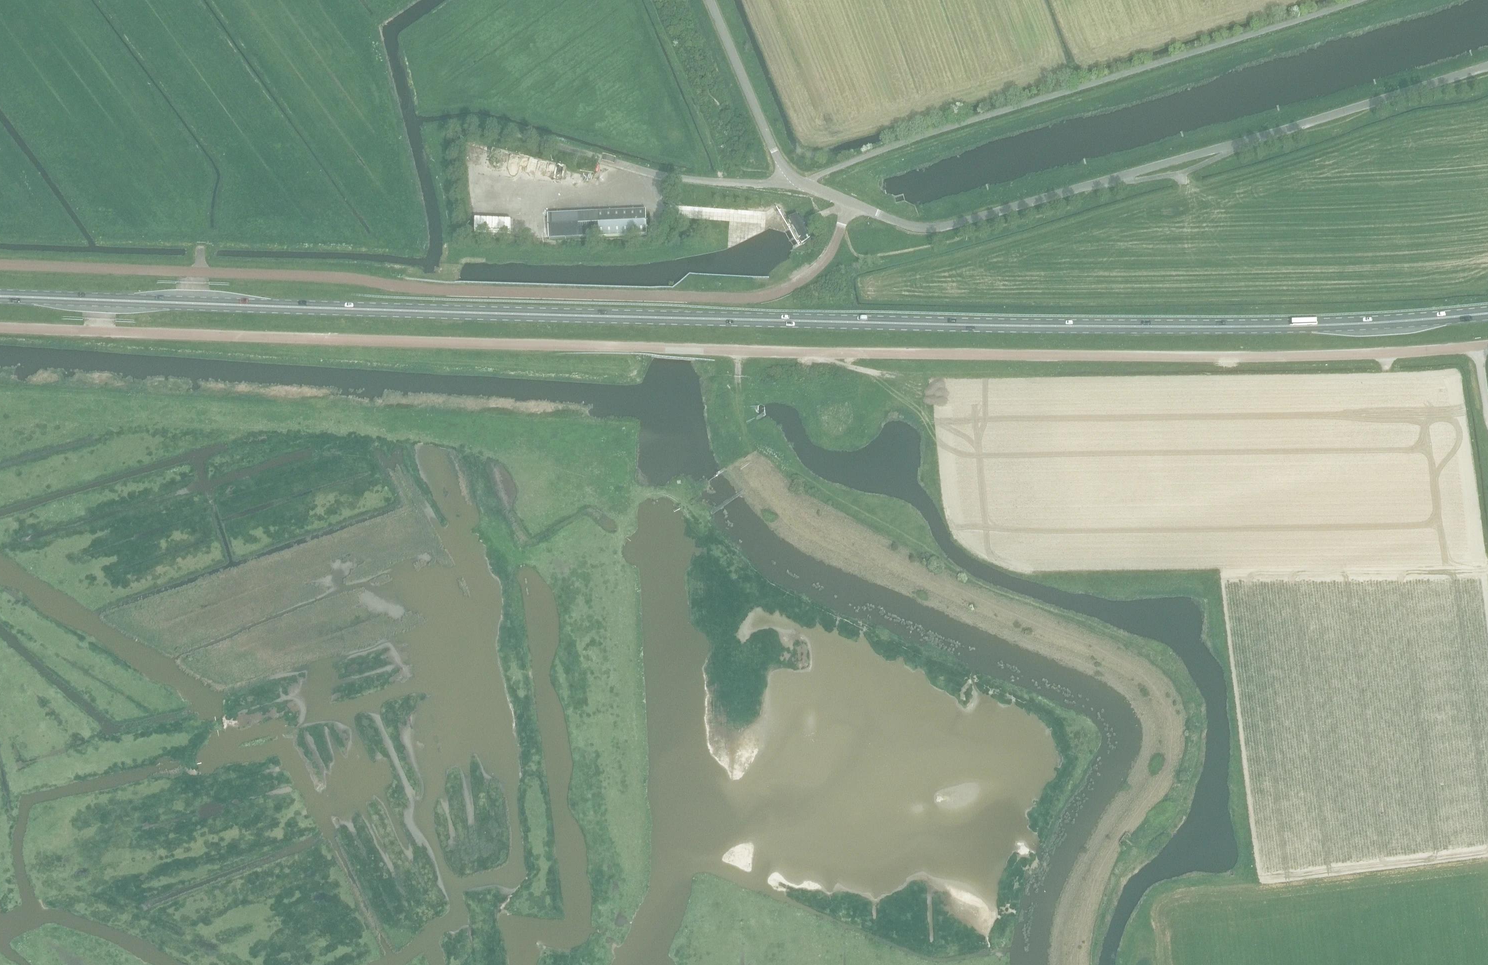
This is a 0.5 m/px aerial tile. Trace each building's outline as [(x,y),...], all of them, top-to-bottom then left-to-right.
[(646,211),(548,215),(549,239),(647,235),(646,211)] [(789,220),(801,241),(809,236),(797,215),(789,220)] [(473,232),(502,232),(502,217),(473,216),(473,232)]
